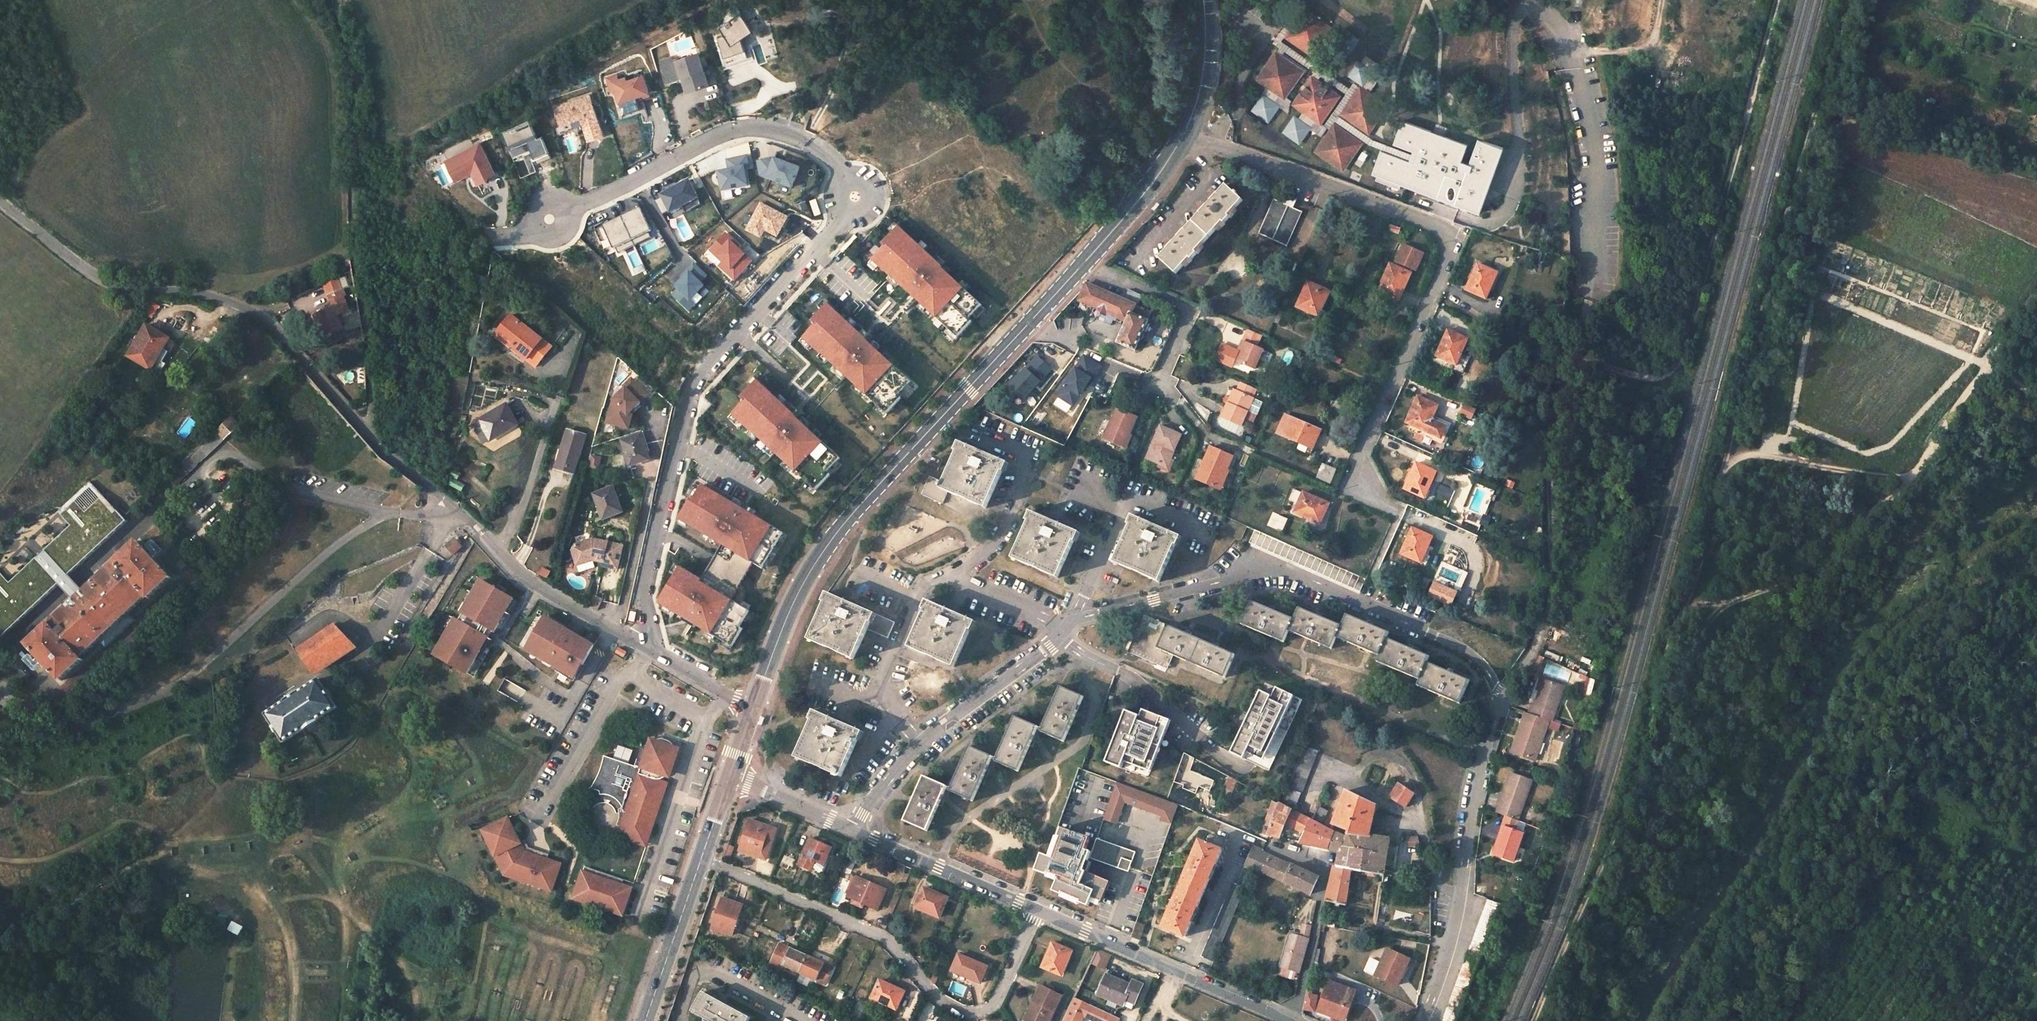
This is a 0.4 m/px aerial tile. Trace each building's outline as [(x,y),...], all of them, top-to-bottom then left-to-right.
[(1292,19),(1275,44),(1350,94),(1328,125),(1332,129),(1338,121),(1341,116),(1358,92),(1282,41),(1299,17),(1273,0),(1263,0),(1292,19)] [(1316,56),(1328,38),(1352,54),(1362,38),(1347,28),(1343,33),(1335,28),(1330,24),(1307,9),(1292,31),(1294,33),(1298,32),(1300,37),(1296,38),(1293,41),(1316,56)] [(723,67),(750,60),(744,37),(752,35),(748,21),(713,30),(723,67)] [(1293,41),(1296,38),(1300,37),(1298,32),(1294,33),(1292,31),(1288,37),(1293,41)] [(669,85),(684,80),(689,95),(714,87),(701,50),(662,63),(669,85)] [(1274,57),(1278,60),(1278,65),(1283,64),(1282,59),(1283,57),(1277,53),(1274,57)] [(1291,94),(1306,72),(1283,57),(1282,59),(1283,64),(1278,65),(1278,60),(1274,57),(1259,80),(1270,87),(1264,95),(1265,96),(1255,112),(1271,123),(1281,108),(1275,104),(1281,95),(1284,92),(1288,92),(1291,94)] [(1371,76),(1374,71),(1360,62),(1352,75),(1365,84),(1363,87),(1344,114),(1366,129),(1368,125),(1372,125),(1376,127),(1391,105),(1369,91),(1368,90),(1370,87),(1374,90),(1379,82),(1371,76)] [(612,94),(618,92),(623,106),(654,95),(646,73),(619,83),(616,73),(606,77),(612,94)] [(1311,82),(1314,84),(1314,88),(1319,87),(1318,83),(1320,81),(1314,77),(1311,82)] [(1328,117),(1342,96),(1320,81),(1318,83),(1319,87),(1314,88),(1314,84),(1311,82),(1296,105),(1306,112),(1301,120),(1297,117),(1287,133),(1302,143),(1318,120),(1320,117),(1326,116),(1328,117)] [(550,106),(558,131),(583,123),(585,127),(601,122),(593,94),(550,106)] [(1413,155),(1383,145),(1341,116),(1338,121),(1379,148),(1411,160),(1413,155)] [(1494,176),(1504,149),(1483,141),(1479,153),(1483,155),(1481,158),(1473,155),(1470,164),(1462,161),(1468,145),(1403,121),(1394,145),(1414,152),(1413,155),(1411,160),(1410,162),(1381,151),(1373,175),(1378,176),(1376,181),(1398,190),(1400,185),(1402,185),(1402,184),(1417,189),(1416,190),(1438,198),(1445,181),(1462,188),(1456,205),(1480,214),(1489,190),(1488,190),(1493,176),(1494,176)] [(519,178),(538,171),(534,162),(548,156),(536,122),(503,133),(519,178)] [(1334,130),(1338,133),(1338,136),(1342,135),(1341,130),(1343,128),(1338,125),(1334,130)] [(1350,165),(1365,143),(1343,128),(1341,130),(1342,135),(1338,136),(1338,133),(1334,130),(1319,152),(1341,166),(1343,164),(1347,163),(1350,165)] [(445,159),(456,183),(475,175),(479,186),(499,177),(483,142),(445,159)] [(750,156),(727,160),(729,170),(720,171),(725,199),(736,197),(735,192),(756,188),(750,156)] [(758,177),(798,190),(805,169),(765,156),(758,177)] [(695,180),(698,190),(704,188),(701,178),(695,180)] [(664,191),(670,212),(702,203),(696,182),(664,191)] [(1167,250),(1159,259),(1176,274),(1190,258),(1192,260),(1197,254),(1195,253),(1223,222),(1224,224),(1230,218),(1228,216),(1242,201),(1225,186),(1218,194),(1211,202),(1209,200),(1205,204),(1207,206),(1200,214),(1185,231),(1178,238),(1176,236),(1171,241),(1174,243),(1167,250)] [(1215,192),(1209,200),(1211,202),(1218,194),(1215,192)] [(1274,200),(1259,234),(1287,246),(1302,212),(1293,209),(1297,199),(1287,195),(1282,204),(1274,200)] [(664,198),(658,201),(666,216),(671,213),(664,198)] [(782,240),(793,218),(762,202),(754,218),(746,214),(738,228),(765,242),(769,233),(782,240)] [(1197,212),(1200,214),(1207,206),(1205,204),(1197,212)] [(598,226),(611,257),(657,238),(645,207),(598,226)] [(1183,228),(1176,236),(1178,238),(1185,231),(1183,228)] [(777,395),(762,380),(744,397),(748,401),(735,415),(818,490),(834,474),(830,470),(844,457),(804,420),(849,373),(890,413),(905,397),(902,394),(914,380),(881,351),(886,345),(879,339),(917,299),(958,336),(971,322),(968,319),(981,304),(901,232),(868,264),(885,279),(850,314),(831,296),(811,315),(813,324),(799,336),(816,353),(777,395)] [(727,234),(711,252),(724,264),(720,268),(739,284),(759,262),(727,234)] [(1165,248),(1167,250),(1174,243),(1171,241),(1165,248)] [(1402,292),(1411,274),(1408,273),(1411,268),(1416,271),(1424,254),(1404,244),(1396,261),(1398,262),(1395,266),(1390,264),(1378,291),(1397,299),(1400,291),(1402,292)] [(690,312),(715,283),(694,264),(681,278),(685,281),(672,295),(690,312)] [(1477,265),(1465,290),(1485,299),(1497,273),(1477,265)] [(347,311),(341,297),(343,296),(341,290),(337,278),(322,283),(326,295),(330,304),(325,307),(326,311),(314,316),(323,335),(341,328),(336,316),(347,311)] [(1307,282),(1296,307),(1319,317),(1330,292),(1307,282)] [(1086,284),(1084,289),(1078,301),(1127,322),(1117,343),(1135,350),(1152,312),(1138,306),(1143,295),(1128,289),(1123,300),(1086,284)] [(1273,323),(1279,325),(1289,302),(1284,299),(1273,323)] [(158,308),(149,301),(142,310),(151,317),(158,308)] [(540,341),(509,315),(496,332),(513,346),(510,349),(524,360),(540,341)] [(163,348),(169,339),(145,325),(128,355),(151,369),(163,348)] [(1253,368),(1262,349),(1255,346),(1260,335),(1246,329),(1241,340),(1244,342),(1241,349),(1240,352),(1220,343),(1213,358),(1230,366),(1234,356),(1237,358),(1236,361),(1253,368)] [(1468,340),(1448,330),(1436,356),(1456,365),(1461,354),(1468,340)] [(493,336),(510,349),(513,346),(496,332),(493,336)] [(163,348),(151,369),(157,373),(169,352),(163,348)] [(1080,409),(1104,365),(1084,354),(1060,398),(1080,409)] [(1453,371),(1462,375),(1470,358),(1461,354),(1456,365),(1453,371)] [(1010,388),(1028,403),(1056,371),(1038,355),(1010,388)] [(1436,356),(1433,362),(1453,371),(1456,365),(1436,356)] [(625,387),(613,398),(607,422),(630,430),(636,409),(650,395),(632,377),(624,385),(625,387)] [(1250,397),(1254,389),(1241,383),(1238,392),(1250,397)] [(1257,415),(1263,404),(1250,397),(1238,392),(1236,392),(1230,405),(1228,404),(1221,417),(1241,427),(1248,411),(1257,415)] [(1418,397),(1406,423),(1441,438),(1446,427),(1431,420),(1438,406),(1418,397)] [(1467,404),(1462,415),(1475,420),(1479,410),(1467,404)] [(488,441),(521,422),(520,419),(519,417),(513,421),(508,411),(504,405),(477,421),(480,427),(473,431),(481,444),(487,440),(488,441)] [(1122,447),(1136,417),(1116,409),(1102,438),(1122,447)] [(1318,430),(1284,415),(1276,432),(1299,442),(1295,451),(1307,456),(1311,447),(1309,446),(1312,439),(1314,439),(1318,430)] [(166,476),(175,484),(239,425),(231,417),(180,463),(166,476)] [(309,436),(314,441),(330,426),(325,421),(309,436)] [(1169,460),(1180,435),(1160,426),(1145,458),(1159,464),(1158,466),(1165,469),(1169,468),(1172,461),(1169,460)] [(573,470),(583,435),(565,430),(554,469),(565,472),(566,468),(573,470)] [(647,460),(639,434),(620,440),(628,466),(647,460)] [(929,476),(921,494),(942,503),(947,492),(958,496),(958,495),(969,500),(969,501),(985,508),(1002,472),(1000,471),(1004,462),(988,454),(987,456),(981,453),(982,452),(962,444),(958,453),(957,452),(943,482),(929,476)] [(1226,470),(1232,456),(1210,446),(1195,479),(1215,488),(1223,469),(1226,470)] [(591,469),(602,469),(602,457),(592,457),(591,469)] [(1416,463),(1404,488),(1424,498),(1436,472),(1416,463)] [(1321,464),(1316,478),(1330,484),(1336,470),(1321,464)] [(1220,490),(1229,471),(1226,470),(1223,469),(1215,488),(1220,490)] [(682,567),(663,604),(735,646),(745,630),(741,627),(751,612),(732,601),(754,564),(767,570),(787,533),(706,483),(683,519),(725,545),(704,580),(682,567)] [(620,512),(611,488),(592,495),(601,520),(620,512)] [(1293,489),(1288,500),(1294,503),(1299,492),(1293,489)] [(1303,493),(1299,492),(1294,503),(1291,511),(1295,513),(1303,493)] [(1303,493),(1295,513),(1320,524),(1329,504),(1303,493)] [(48,577),(56,585),(65,576),(57,568),(112,516),(115,519),(119,516),(111,508),(108,511),(95,497),(80,511),(70,500),(55,513),(66,524),(39,549),(40,550),(32,558),(31,557),(4,582),(0,577),(0,621),(48,577)] [(1026,520),(1028,521),(1030,522),(1034,513),(1030,511),(1026,520)] [(1273,512),(1267,524),(1282,531),(1288,519),(1273,512)] [(1028,521),(1012,559),(1029,566),(1030,565),(1041,570),(1041,571),(1058,578),(1074,541),(1072,540),(1076,532),(1059,524),(1058,525),(1053,523),(1053,521),(1034,513),(1030,522),(1028,521)] [(124,521),(119,516),(115,519),(112,516),(57,568),(65,576),(124,521)] [(1130,525),(1114,563),(1131,570),(1131,569),(1142,574),(1142,575),(1158,582),(1175,545),(1173,544),(1177,535),(1160,528),(1160,529),(1154,527),(1155,525),(1135,517),(1131,526),(1130,525)] [(1412,529),(1401,554),(1426,565),(1430,557),(1424,554),(1432,537),(1412,529)] [(247,530),(241,536),(247,542),(252,536),(247,530)] [(1366,579),(1254,530),(1249,542),(1360,592),(1366,579)] [(625,544),(592,537),(575,542),(571,550),(576,567),(594,561),(604,564),(603,567),(619,571),(625,544)] [(463,547),(455,538),(445,546),(454,555),(463,547)] [(73,603),(28,645),(61,679),(82,659),(80,657),(147,595),(149,598),(170,578),(137,543),(82,594),(73,603)] [(550,570),(543,567),(538,576),(545,579),(550,570)] [(1461,575),(1443,567),(1438,577),(1456,585),(1461,575)] [(65,576),(56,585),(62,592),(73,603),(82,594),(72,584),(65,576)] [(48,577),(0,621),(0,637),(56,585),(48,577)] [(1423,594),(1429,580),(1422,577),(1416,590),(1423,594)] [(459,620),(437,657),(468,675),(490,637),(489,636),(492,632),(494,633),(514,597),(483,579),(462,614),(464,615),(461,620),(459,620)] [(1456,593),(1434,583),(1427,597),(1450,607),(1456,593)] [(824,603),(808,640),(825,647),(826,646),(836,651),(836,652),(854,660),(867,629),(869,623),(876,626),(875,629),(882,632),(881,635),(888,638),(895,622),(855,605),(855,607),(849,604),(849,603),(830,594),(826,603),(824,603)] [(596,596),(590,605),(597,609),(603,600),(596,596)] [(1389,633),(1368,624),(1364,622),(1363,622),(1346,615),(1342,626),(1321,617),(1316,615),(1299,608),(1294,620),(1272,610),(1267,608),(1251,601),(1241,625),(1283,643),(1289,631),(1331,649),(1336,638),(1379,656),(1376,662),(1419,681),(1417,686),(1459,705),(1470,681),(1449,672),(1444,670),(1427,663),(1429,657),(1409,648),(1403,646),(1386,638),(1389,633)] [(925,610),(909,647),(926,655),(926,654),(937,659),(937,660),(953,667),(970,630),(968,630),(972,621),(956,613),(955,614),(950,612),(950,611),(931,602),(927,611),(925,610)] [(545,617),(526,650),(578,679),(597,647),(545,617)] [(1167,669),(1172,656),(1154,648),(1164,624),(1148,618),(1146,624),(1142,622),(1129,652),(1167,669)] [(867,629),(874,632),(875,629),(876,626),(869,623),(867,629)] [(335,624),(298,649),(312,672),(353,645),(335,624)] [(1154,648),(1172,656),(1218,675),(1228,652),(1217,647),(1212,645),(1189,635),(1184,633),(1164,624),(1154,648)] [(1218,675),(1225,678),(1235,654),(1228,652),(1218,675)] [(1549,664),(1546,675),(1569,681),(1573,670),(1549,664)] [(318,680),(266,714),(284,740),(335,706),(318,680)] [(1545,681),(1541,680),(1537,691),(1541,693),(1545,681)] [(1553,723),(1565,689),(1545,681),(1541,693),(1536,705),(1532,704),(1528,715),(1544,720),(1548,722),(1551,722),(1553,723)] [(1301,701),(1263,683),(1241,728),(1244,729),(1232,754),(1267,771),(1301,701)] [(1048,715),(1041,731),(1064,742),(1084,696),(1060,686),(1050,709),(1048,715)] [(1147,778),(1170,720),(1143,710),(1140,716),(1127,711),(1117,738),(1115,737),(1105,761),(1147,778)] [(812,720),(796,757),(813,765),(813,764),(824,769),(824,770),(841,777),(857,740),(855,739),(859,730),(843,723),(843,724),(837,722),(838,721),(817,712),(813,721),(812,720)] [(1535,761),(1548,722),(1544,720),(1528,715),(1525,714),(1517,736),(1520,737),(1514,754),(1535,761)] [(1003,744),(995,761),(1019,772),(1038,726),(1015,716),(1005,739),(1003,744)] [(1558,732),(1560,726),(1553,723),(1551,722),(1548,728),(1558,732)] [(857,740),(859,741),(863,732),(859,730),(855,739),(857,740)] [(1511,753),(1514,754),(1520,737),(1517,736),(1511,753)] [(679,758),(680,749),(669,745),(663,745),(660,746),(656,749),(654,753),(650,751),(643,770),(637,768),(607,757),(605,766),(603,775),(595,791),(604,794),(605,798),(609,797),(615,797),(619,799),(624,803),(627,809),(627,815),(626,820),(623,825),(651,835),(663,802),(649,797),(646,791),(651,776),(653,777),(654,778),(656,778),(658,778),(663,778),(670,775),(673,775),(673,766),(676,767),(677,758),(679,758)] [(957,775),(950,791),(973,801),(993,756),(970,746),(959,769),(957,775)] [(1302,747),(1286,787),(1300,793),(1316,752),(1302,747)] [(644,749),(637,768),(643,770),(650,751),(648,751),(644,749)] [(1173,803),(1179,785),(1183,786),(1194,759),(1183,753),(1167,800),(1173,803)] [(1517,821),(1531,781),(1510,773),(1496,813),(1506,817),(1517,821)] [(663,802),(670,783),(658,778),(656,778),(654,778),(653,777),(651,776),(646,791),(649,797),(663,802)] [(911,804),(904,822),(927,831),(947,786),(924,776),(913,799),(911,804)] [(1177,805),(1117,784),(1103,820),(1116,824),(1124,804),(1161,817),(1160,821),(1170,825),(1177,805)] [(1399,785),(1391,798),(1405,807),(1414,794),(1399,785)] [(1287,790),(1282,802),(1295,807),(1300,795),(1287,790)] [(1368,836),(1375,805),(1345,791),(1333,824),(1348,830),(1348,832),(1368,836)] [(1279,804),(1270,830),(1268,836),(1279,838),(1285,824),(1303,834),(1310,821),(1279,804)] [(1319,826),(1326,811),(1318,808),(1311,821),(1313,822),(1319,826)] [(508,816),(480,832),(503,878),(552,895),(564,865),(526,853),(508,816)] [(1515,831),(1518,821),(1517,821),(1506,817),(1493,855),(1513,863),(1523,834),(1515,831)] [(750,820),(739,851),(759,857),(770,827),(750,820)] [(1335,834),(1319,826),(1313,822),(1311,821),(1310,821),(1303,834),(1299,843),(1330,850),(1331,842),(1335,834)] [(651,835),(623,825),(619,835),(648,845),(651,835)] [(1078,886),(1084,870),(1087,864),(1091,852),(1085,850),(1090,838),(1078,833),(1062,827),(1050,858),(1042,855),(1036,871),(1059,879),(1078,886)] [(1350,870),(1384,875),(1385,869),(1379,869),(1382,845),(1389,846),(1389,840),(1368,836),(1348,832),(1346,837),(1340,852),(1337,868),(1350,870)] [(1205,843),(1221,850),(1225,841),(1209,834),(1205,843)] [(1340,852),(1346,837),(1335,834),(1331,842),(1330,850),(1340,852)] [(1408,847),(1421,846),(1419,838),(1408,839),(1408,847)] [(810,839),(798,865),(811,870),(815,861),(824,865),(831,848),(810,839)] [(1129,872),(1136,852),(1098,839),(1091,858),(1129,872)] [(1221,850),(1205,843),(1199,841),(1191,859),(1190,864),(1188,866),(1173,902),(1170,909),(1163,927),(1184,937),(1221,850)] [(1385,869),(1389,846),(1382,845),(1379,869),(1385,869)] [(1255,869),(1301,890),(1311,895),(1318,878),(1298,869),(1295,867),(1294,867),(1262,852),(1263,849),(1262,848),(1261,850),(1254,847),(1245,866),(1253,870),(1254,870),(1255,869)] [(845,867),(853,870),(859,856),(851,853),(845,867)] [(827,866),(824,865),(815,861),(811,870),(823,875),(827,866)] [(626,878),(588,865),(586,870),(624,883),(626,878)] [(1345,906),(1350,875),(1350,870),(1337,868),(1334,867),(1326,901),(1345,906)] [(624,914),(634,886),(624,883),(586,870),(584,869),(575,896),(624,914)] [(1094,892),(1091,901),(1101,905),(1111,881),(1084,870),(1078,886),(1094,892)] [(886,890),(856,877),(848,896),(853,898),(860,901),(866,903),(878,908),(886,890)] [(1078,886),(1059,879),(1054,892),(1089,906),(1091,901),(1094,892),(1078,886)] [(1245,889),(1232,883),(1201,956),(1213,962),(1245,889)] [(924,887),(915,908),(940,918),(947,900),(932,894),(933,891),(924,887)] [(723,898),(712,929),(733,936),(743,904),(723,898)] [(853,898),(851,904),(863,909),(866,903),(860,901),(853,898)] [(1441,1020),(1456,1020),(1500,905),(1487,900),(1441,1020)] [(1310,928),(1302,926),(1299,937),(1307,939),(1310,928)] [(1295,972),(1296,973),(1299,961),(1302,962),(1307,940),(1307,939),(1299,937),(1289,933),(1279,967),(1280,968),(1295,972)] [(1052,942),(1042,967),(1059,974),(1066,957),(1069,959),(1072,951),(1052,942)] [(780,944),(770,965),(784,971),(787,967),(800,973),(808,956),(780,944)] [(1105,969),(1110,955),(1097,949),(1090,963),(1105,969)] [(1374,976),(1397,986),(1409,960),(1386,949),(1380,963),(1371,959),(1365,971),(1374,976)] [(988,967),(959,954),(951,971),(981,983),(988,967)] [(825,964),(808,956),(800,973),(817,981),(825,985),(833,968),(825,964)] [(1062,975),(1069,959),(1066,957),(1059,974),(1062,975)] [(1316,974),(1318,964),(1312,962),(1309,972),(1316,974)] [(1295,972),(1280,968),(1277,977),(1292,981),(1295,972)] [(1131,985),(1106,975),(1097,996),(1108,1000),(1117,1004),(1131,1010),(1142,985),(1133,981),(1131,985)] [(880,980),(871,998),(896,1009),(904,991),(880,980)] [(1329,983),(1319,1009),(1345,1018),(1354,991),(1329,983)] [(1041,986),(1033,1002),(1036,1004),(1028,1020),(1049,1020),(1061,996),(1041,986)] [(693,1011),(707,1019),(711,1020),(748,1020),(750,1017),(703,992),(693,1011)] [(1074,998),(1063,1020),(1081,1020),(1083,1016),(1093,1020),(1119,1020),(1120,1019),(1074,998)] [(1117,1004),(1108,1000),(1106,1005),(1115,1009),(1117,1004)] [(1025,1019),(1028,1020),(1036,1004),(1033,1002),(1025,1019)]
